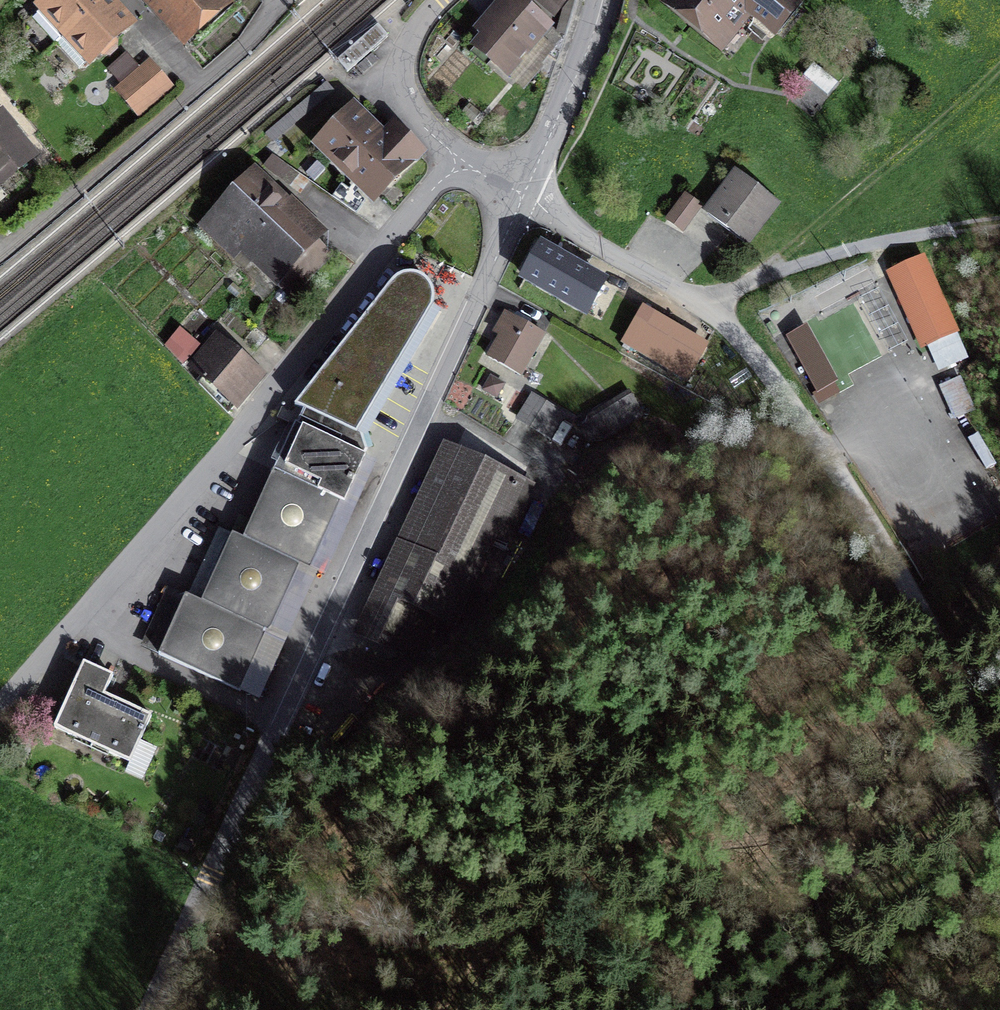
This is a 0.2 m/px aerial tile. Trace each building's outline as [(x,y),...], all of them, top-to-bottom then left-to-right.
[(102,0),(49,0),(32,16),(56,42),(102,0)] [(56,42),(86,74),(132,32),(102,0),(56,42)] [(226,2),(224,0),(130,0),(174,49),(226,2)] [(506,73),(550,24),(524,0),(496,0),(499,3),(477,26),(491,38),(481,50),(506,73)] [(557,14),(568,0),(539,0),(557,14)] [(728,49),(752,19),(780,41),(811,1),(809,0),(665,0),(728,49)] [(389,36),(378,24),(337,60),(347,73),(389,36)] [(136,113),(170,87),(147,58),(134,68),(124,55),(103,70),(136,113)] [(361,214),(422,149),(391,120),(382,129),(354,104),(318,143),(360,183),(345,199),(361,214)] [(36,157),(2,115),(0,117),(0,186),(36,157)] [(272,154),(264,166),(292,185),(301,173),(272,154)] [(752,237),(782,196),(735,161),(704,202),(752,237)] [(333,251),(256,173),(204,226),(240,263),(251,252),(292,292),(333,251)] [(680,194),(664,218),(682,230),(698,205),(680,194)] [(580,310),(603,270),(542,235),(519,275),(580,310)] [(926,344),(957,328),(918,257),(887,273),(926,344)] [(349,505),(362,434),(435,313),(437,302),(435,291),(428,283),(414,280),(397,285),(300,411),(312,416),(288,478),(270,471),(242,538),(231,533),(201,604),(185,598),(163,651),(240,683),(261,632),(269,636),(299,562),(310,567),(338,500),(349,505)] [(683,373),(706,335),(641,297),(619,335),(683,373)] [(521,377),(546,335),(504,310),(492,331),(502,337),(489,358),(521,377)] [(181,330),(166,346),(184,362),(198,346),(181,330)] [(234,415),(262,383),(215,342),(187,373),(234,415)] [(550,435),(564,411),(530,391),(516,415),(550,435)] [(642,416),(626,391),(579,421),(595,446),(642,416)] [(503,543),(529,480),(441,442),(363,628),(398,646),(433,618),(447,624),(489,535),(503,543)] [(92,744),(114,700),(107,697),(115,680),(87,666),(57,728),(92,744)] [(114,700),(92,744),(130,763),(152,718),(114,700)]
